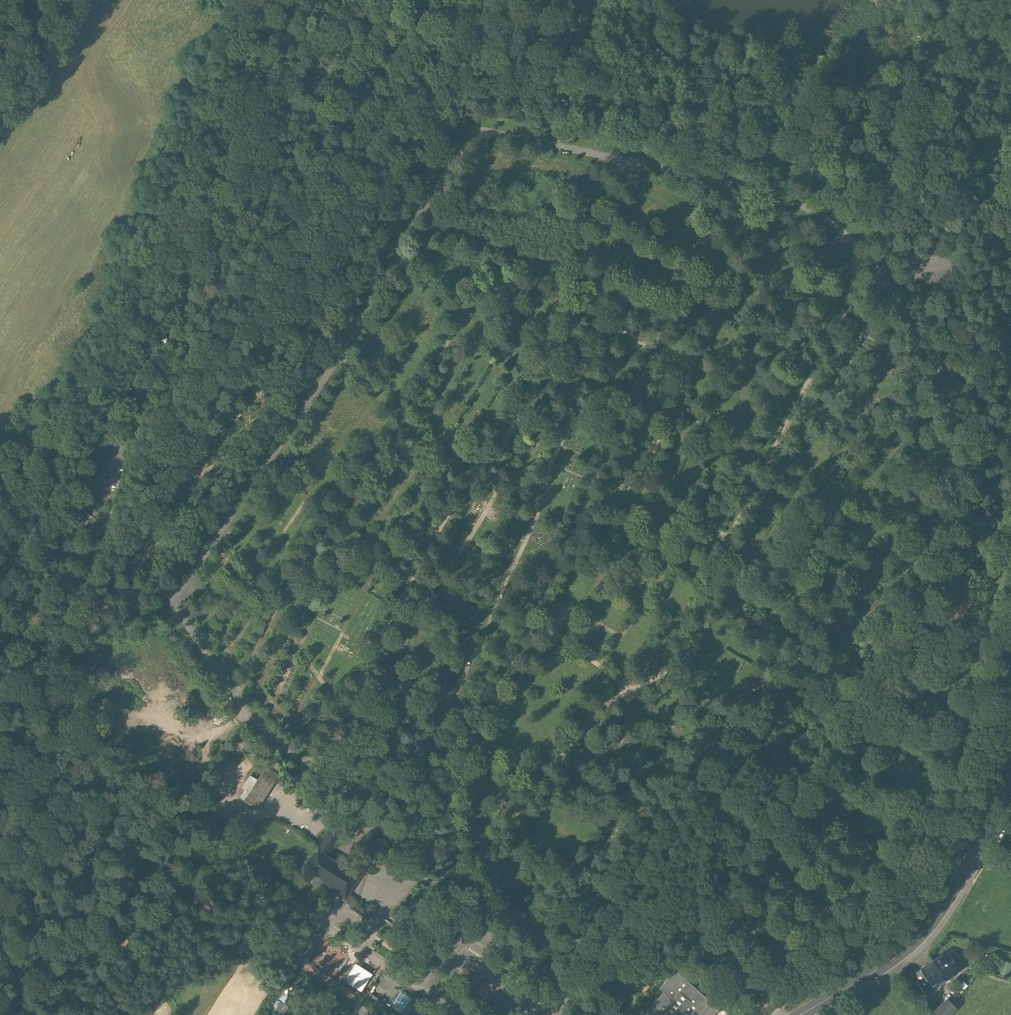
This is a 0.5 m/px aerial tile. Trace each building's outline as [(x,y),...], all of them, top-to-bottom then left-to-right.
[(254,773),(241,795),(262,808),(278,781),(264,773),(261,778),(254,773)] [(329,807),(317,799),(310,810),(317,815),(316,817),(321,820),(322,818),(329,807)] [(332,824),(318,845),(317,845),(300,872),(300,873),(313,880),(311,883),(318,888),(320,885),(330,892),(330,891),(345,901),(370,861),(362,855),(351,872),(342,866),(327,856),(350,820),(329,807),(322,818),(332,824)] [(263,867),(274,851),(261,843),(250,859),(263,867)] [(915,980),(926,997),(940,987),(939,985),(956,974),(953,971),(959,967),(948,951),(915,973),(918,978),(915,980)] [(373,976),(356,965),(345,983),(362,994),(373,976)] [(679,972),(661,991),(665,995),(647,1014),(717,1014),(721,1012),(679,972)] [(387,1005),(402,1014),(415,1014),(421,1005),(397,990),(387,1005)] [(739,999),(729,991),(723,996),(732,1004),(733,1005),(739,999)] [(932,1014),(950,1014),(957,1009),(963,999),(956,992),(948,1000),(932,1014)]
